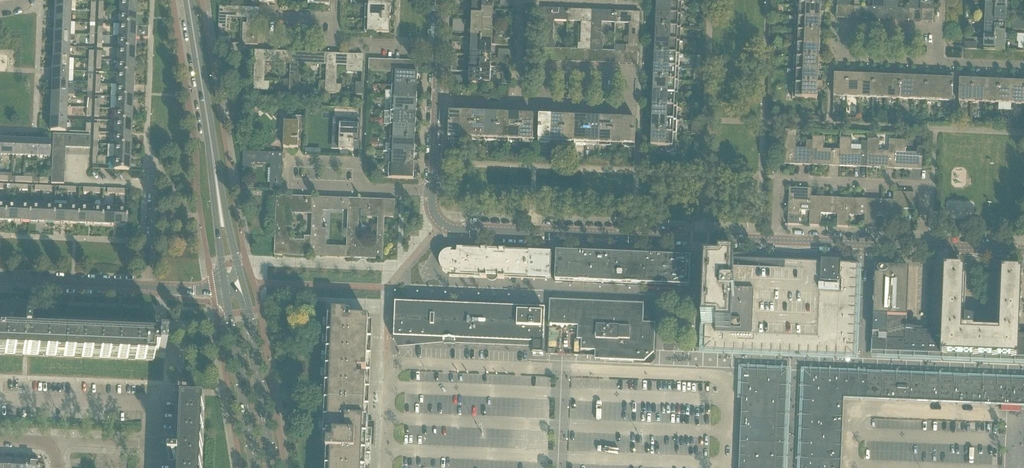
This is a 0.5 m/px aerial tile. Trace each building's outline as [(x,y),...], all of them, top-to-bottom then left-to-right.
[(55,11),(70,11),(75,11),(76,0),(56,0),(55,10),(55,11)] [(120,12),(135,13),(136,1),(121,0),(120,0),(120,12)] [(472,16),(483,16),(483,10),(493,11),(494,0),(473,0),(472,16)] [(886,0),(875,0),(874,2),(872,2),(872,8),(873,8),(879,8),(885,9),(886,0)] [(885,9),(891,9),(897,9),(898,3),(895,3),(895,0),(886,0),(885,9)] [(920,10),(921,10),(927,10),(933,10),(934,0),(921,0),(920,10)] [(986,5),(996,5),(996,11),(1006,11),(1007,0),(986,0),(986,5)] [(652,1),(652,5),(657,6),(656,15),(681,16),(678,15),(678,9),(681,10),(682,3),(652,1)] [(986,5),(985,22),(1006,22),(1006,11),(996,11),(996,5),(986,5)] [(796,19),(795,19),(821,20),(821,11),(826,11),(826,7),(796,6),(796,13),(799,13),(799,19),(796,19)] [(219,23),(218,29),(227,29),(227,23),(228,18),(247,19),(247,24),(243,24),(242,45),(246,45),(247,45),(258,45),(258,41),(259,8),(227,7),(219,7),(219,23)] [(365,13),(365,20),(395,21),(395,17),(390,17),(390,7),(368,7),(368,13),(365,13)] [(568,22),(568,10),(544,9),(542,49),(548,49),(554,49),(556,49),(556,43),(553,43),(554,21),(568,22)] [(472,16),(472,27),(493,28),(493,11),(483,10),(483,16),(472,16)] [(590,51),(592,11),(568,10),(568,22),(582,23),(581,44),(578,44),(578,50),(585,51),(590,51)] [(54,22),(54,23),(69,23),(70,11),(55,11),(55,22),(54,22)] [(616,24),(616,12),(592,11),(590,51),(596,51),(602,52),(603,52),(604,45),(601,45),(602,23),(616,24)] [(120,12),(119,24),(135,25),(135,13),(120,12)] [(626,53),(632,53),(639,53),(639,41),(640,13),(616,12),(616,24),(630,24),(629,46),(626,46),(626,53)] [(651,24),(651,28),(681,29),(681,22),(678,22),(678,16),(681,16),(656,15),(656,24),(651,24)] [(795,25),(795,32),(825,34),(825,30),(820,29),(821,20),(795,19),(798,19),(798,25),(795,25)] [(365,20),(365,26),(367,26),(367,33),(389,34),(390,25),(395,25),(395,21),(365,20)] [(985,22),(984,39),(995,39),(995,33),(1006,33),(1006,22),(985,22)] [(54,34),(54,35),(69,35),(69,23),(54,23),(55,23),(54,34)] [(119,24),(119,36),(134,37),(135,25),(119,24)] [(472,27),(471,38),(482,38),(482,44),(492,45),(493,28),(472,27)] [(651,28),(651,32),(656,32),(655,41),(680,42),(677,42),(677,36),(680,36),(681,29),(651,28)] [(794,45),(820,46),(820,41),(820,37),(825,38),(825,34),(795,32),(795,39),(798,39),(797,45),(794,45)] [(995,39),(984,39),(984,50),(1005,51),(1006,33),(995,33),(995,39)] [(54,46),(68,47),(68,41),(69,35),(54,35),(54,46)] [(119,36),(118,48),(133,49),(134,37),(119,36)] [(471,41),(471,55),(492,56),(492,45),(482,44),(482,38),(471,38),(471,41)] [(650,50),(650,54),(680,55),(680,48),(677,48),(677,42),(680,42),(655,41),(655,50),(650,50)] [(794,52),(794,58),(823,60),(823,56),(819,56),(820,46),(794,45),(794,46),(797,46),(797,52),(794,52)] [(53,58),(68,59),(68,47),(54,46),(54,58),(53,58)] [(118,48),(118,60),(133,61),(133,49),(118,48)] [(255,51),(253,91),(269,91),(269,83),(265,82),(265,63),(285,64),(285,52),(255,51)] [(290,80),(289,92),(305,93),(305,84),(301,84),(301,65),(321,66),(321,53),(291,52),(290,80)] [(326,82),(325,94),(341,94),(341,86),(337,85),(337,66),(347,67),(346,72),(362,73),(363,55),(327,54),(326,82)] [(650,54),(650,58),(654,58),(654,67),(679,68),(676,68),(676,62),(679,62),(680,55),(650,54)] [(471,55),(470,72),(480,73),(481,67),(491,67),(492,56),(471,55)] [(52,70),(67,71),(68,59),(53,58),(54,58),(53,70),(52,70)] [(793,71),(793,72),(818,73),(818,64),(823,64),(823,60),(794,58),(794,65),(797,65),(796,71),(793,71)] [(118,60),(117,73),(132,73),(133,61),(118,60)] [(480,73),(470,72),(469,83),(490,84),(491,67),(481,67),(480,73)] [(498,67),(498,73),(503,73),(503,79),(506,82),(509,82),(510,68),(498,67)] [(649,76),(649,80),(678,82),(679,75),(676,75),(676,69),(679,69),(679,68),(654,67),(654,77),(649,76)] [(52,82),(67,83),(67,71),(52,70),(52,71),(53,71),(53,82),(52,82)] [(833,96),(846,97),(847,70),(843,70),(843,75),(834,74),(833,96)] [(846,97),(859,98),(860,76),(851,75),(851,70),(847,70),(846,97)] [(859,98),(873,98),(874,71),(870,71),(870,76),(860,76),(859,98)] [(873,98),(886,99),(887,77),(878,76),(878,71),(874,71),(873,98)] [(793,78),(793,85),(822,86),(823,82),(818,82),(818,73),(793,72),(796,72),(796,78),(793,78)] [(886,99),(899,99),(900,72),(896,72),(896,77),(887,77),(886,99)] [(899,99),(912,100),(913,78),(904,78),(904,73),(900,72),(899,99)] [(117,73),(117,85),(132,85),(132,73),(117,73)] [(393,73),(392,86),(422,87),(422,83),(417,83),(417,74),(411,73),(405,73),(399,73),(393,73)] [(912,100),(926,100),(927,73),(923,73),(923,78),(913,78),(912,100)] [(926,100),(939,101),(940,79),(930,79),(931,74),(927,73),(926,100)] [(940,79),(939,101),(952,101),(954,75),(949,74),(949,79),(940,79)] [(958,102),(972,103),(973,75),(969,75),(969,80),(959,80),(958,102)] [(972,103),(985,103),(986,81),(976,81),(977,76),(973,75),(972,103)] [(985,103),(998,104),(999,76),(995,76),(995,81),(986,81),(985,103)] [(998,104),(1011,104),(1012,82),(1003,82),(1004,77),(999,76),(998,104)] [(1023,105),(1023,78),(1022,77),(1021,82),(1012,82),(1011,104),(1023,105)] [(649,80),(648,84),(653,85),(653,94),(678,95),(678,94),(675,94),(675,88),(678,88),(678,82),(649,80)] [(52,94),(52,95),(67,95),(66,96),(74,96),(74,90),(67,90),(67,83),(52,82),(52,83),(53,83),(52,94)] [(117,85),(116,97),(131,98),(132,85),(117,85)] [(792,98),(792,99),(817,99),(817,90),(822,90),(822,86),(793,85),(792,92),(795,92),(795,98),(792,98)] [(392,86),(392,99),(416,100),(417,91),(422,91),(422,87),(392,86)] [(648,102),(647,106),(677,108),(678,101),(675,101),(675,95),(678,95),(653,94),(653,103),(648,102)] [(51,106),(51,107),(66,107),(66,95),(52,95),(52,106),(51,106)] [(116,97),(116,109),(131,109),(131,98),(116,97)] [(386,99),(385,112),(386,112),(391,112),(421,113),(421,110),(416,109),(416,100),(392,99),(386,99)] [(647,106),(647,110),(652,111),(652,120),(677,121),(674,120),(674,114),(677,115),(677,108),(647,106)] [(50,118),(50,119),(66,119),(66,107),(51,107),(52,107),(51,118),(50,118)] [(116,109),(115,121),(130,122),(131,109),(116,109)] [(385,125),(390,125),(415,126),(416,117),(421,117),(421,113),(391,112),(386,112),(385,125)] [(448,138),(460,138),(461,113),(461,115),(450,115),(450,113),(449,113),(448,138)] [(460,138),(472,139),(473,114),(473,116),(461,115),(462,113),(461,113),(460,138)] [(472,139),(484,139),(485,114),(485,116),(473,116),(474,114),(473,114),(472,139)] [(484,139),(496,140),(497,115),(497,116),(485,116),(486,114),(485,114),(484,139)] [(496,140),(508,140),(509,115),(509,117),(497,117),(498,115),(497,115),(496,140)] [(508,140),(520,141),(521,116),(521,117),(509,117),(510,115),(509,115),(508,140)] [(521,116),(520,141),(533,141),(534,116),(533,116),(533,118),(521,117),(522,116),(521,116)] [(538,141),(550,142),(551,117),(551,118),(540,118),(540,116),(539,116),(538,141)] [(285,122),(284,148),(298,148),(299,135),(305,135),(305,118),(299,118),(292,117),(292,123),(285,122)] [(550,142),(562,142),(563,117),(563,119),(552,118),(552,117),(551,117),(550,142)] [(562,142),(574,143),(575,118),(575,119),(564,119),(564,117),(563,117),(562,142)] [(574,143),(586,143),(587,118),(587,120),(576,119),(576,118),(575,118),(574,143)] [(586,143),(586,146),(598,146),(598,144),(599,119),(599,120),(588,120),(588,118),(587,118),(586,143)] [(66,119),(50,119),(51,119),(51,130),(50,130),(50,131),(65,132),(66,119)] [(339,150),(340,119),(333,119),(332,150),(339,150)] [(340,119),(339,150),(340,150),(347,150),(353,151),(354,137),(360,137),(361,120),(354,120),(348,119),(340,119)] [(598,144),(610,144),(611,119),(611,121),(600,120),(600,119),(599,119),(598,144)] [(610,144),(622,145),(623,120),(623,121),(612,121),(612,119),(611,119),(610,144)] [(622,145),(622,147),(635,148),(635,145),(636,120),(635,120),(635,122),(624,121),(624,120),(623,120),(622,145)] [(646,129),(646,133),(676,134),(677,121),(652,120),(651,129),(646,129)] [(115,121),(115,134),(130,134),(130,122),(115,121)] [(390,125),(390,138),(420,140),(420,136),(415,136),(415,126),(390,125)] [(785,136),(784,164),(802,165),(802,164),(812,164),(813,141),(810,141),(806,144),(806,149),(796,148),(797,136),(797,131),(796,131),(785,131),(785,136)] [(646,133),(646,137),(651,137),(651,146),(664,147),(668,157),(677,153),(676,149),(676,147),(673,147),(673,141),(676,141),(676,134),(646,133)] [(65,147),(53,134),(52,153),(65,154),(65,147)] [(71,148),(72,135),(53,134),(65,147),(71,148)] [(115,134),(114,145),(129,146),(130,134),(115,134)] [(830,165),(839,165),(840,150),(824,149),(824,137),(813,137),(813,141),(812,164),(812,165),(829,166),(830,165)] [(386,145),(385,152),(389,152),(414,153),(415,143),(420,144),(420,140),(390,138),(390,145),(386,145)] [(839,165),(839,166),(857,167),(857,166),(867,166),(868,143),(862,143),(862,146),(851,146),(852,139),(851,139),(842,138),(841,138),(840,138),(840,150),(839,165)] [(874,140),(868,139),(868,143),(867,166),(867,168),(885,168),(885,167),(894,168),(896,140),(889,140),(889,152),(879,152),(879,140),(874,140)] [(0,155),(12,155),(13,140),(13,141),(1,141),(1,140),(0,155)] [(12,155),(25,156),(25,141),(25,142),(13,141),(13,140),(12,155)] [(894,168),(894,169),(912,170),(912,168),(922,169),(923,147),(918,147),(917,153),(906,153),(907,141),(896,140),(894,168)] [(25,156),(37,156),(37,141),(37,142),(26,142),(26,141),(25,141),(25,156)] [(37,141),(37,156),(49,157),(50,142),(49,142),(49,143),(38,142),(38,141),(37,141)] [(114,145),(114,158),(129,158),(129,146),(114,145)] [(268,184),(270,184),(270,190),(282,190),(284,154),(244,152),(243,168),(252,168),(252,164),(271,165),(271,170),(269,170),(268,184)] [(389,152),(389,165),(419,166),(419,162),(414,162),(414,153),(389,152)] [(129,158),(114,158),(113,170),(128,170),(129,158)] [(419,166),(389,165),(388,178),(413,179),(414,170),(419,170),(419,166)] [(789,188),(788,225),(799,225),(800,211),(810,212),(810,206),(811,197),(811,191),(807,190),(807,189),(789,188)] [(893,202),(893,217),(892,229),(904,229),(904,210),(915,210),(916,195),(911,195),(911,193),(894,193),(893,202)] [(275,232),(274,255),(310,257),(311,237),(304,236),(304,241),(291,241),(291,228),(286,228),(287,209),(291,209),(291,214),(306,214),(312,214),(312,210),(312,208),(312,198),(277,196),(275,232)] [(828,198),(811,197),(810,206),(809,226),(821,226),(821,214),(837,215),(838,200),(828,200),(828,198)] [(311,237),(310,257),(311,257),(346,258),(346,247),(327,246),(327,229),(322,229),(323,210),(342,211),(343,211),(348,211),(348,199),(343,199),(312,198),(312,208),(312,210),(312,214),(311,237)] [(837,215),(837,227),(848,227),(849,215),(865,216),(866,201),(856,201),(856,199),(838,198),(838,200),(837,215)] [(394,218),(395,201),(348,199),(348,211),(346,247),(346,258),(383,259),(384,217),(394,218)] [(893,202),(883,202),(884,200),(866,200),(866,201),(865,216),(865,228),(876,228),(877,216),(893,217),(893,202)] [(5,220),(18,221),(18,206),(6,205),(5,220)] [(18,221),(30,221),(30,206),(18,206),(18,221)] [(30,221),(42,222),(42,207),(30,206),(30,221)] [(42,222),(54,222),(55,207),(42,207),(42,222)] [(54,222),(66,223),(66,208),(55,207),(54,222)] [(66,223),(78,223),(79,208),(66,208),(66,223)] [(78,223),(90,224),(91,209),(79,208),(78,223)] [(90,224),(103,224),(103,209),(91,209),(90,224)] [(103,224),(115,225),(115,210),(103,209),(103,224)] [(115,210),(115,225),(127,225),(127,210),(115,210)] [(451,250),(451,252),(449,252),(448,252),(446,253),(445,253),(444,254),(443,255),(442,255),(442,256),(441,258),(440,259),(440,260),(440,261),(440,262),(440,263),(440,264),(440,265),(440,266),(441,267),(441,269),(442,270),(443,271),(444,271),(445,272),(446,273),(448,273),(449,274),(450,274),(450,276),(449,276),(449,277),(487,278),(487,275),(489,275),(489,279),(495,280),(496,276),(498,276),(498,279),(505,279),(505,276),(550,278),(551,278),(551,256),(523,255),(523,253),(524,253),(524,252),(450,249),(450,250),(451,250)] [(689,287),(690,259),(557,253),(556,253),(555,282),(689,287)] [(701,326),(705,326),(704,350),(853,356),(857,265),(718,259),(718,264),(704,263),(701,326)] [(942,315),(941,332),(908,331),(908,329),(906,329),(907,319),(909,269),(885,268),(885,269),(884,269),(883,268),(881,268),(878,268),(878,270),(877,271),(877,272),(877,273),(878,274),(879,275),(880,275),(874,275),(872,340),(871,355),(1023,361),(1023,336),(1019,336),(1019,326),(999,325),(999,332),(973,331),(974,322),(962,319),(942,315)] [(944,268),(942,315),(962,319),(964,269),(944,268)] [(1001,270),(999,325),(1019,326),(1021,271),(1001,270)] [(421,340),(436,340),(442,341),(455,341),(462,341),(534,344),(534,348),(533,356),(543,356),(543,345),(544,345),(545,310),(511,309),(511,307),(497,306),(497,308),(432,306),(432,299),(403,298),(403,304),(396,304),(394,338),(421,340)] [(595,351),(595,357),(595,360),(643,362),(643,363),(651,363),(655,360),(655,353),(654,353),(655,328),(656,328),(656,322),(655,322),(655,315),(646,305),(550,301),(549,326),(578,327),(577,340),(581,340),(581,351),(595,351)] [(368,422),(372,345),(373,319),(351,318),(351,313),(333,312),(333,318),(329,317),(323,437),(323,448),(327,448),(326,467),(370,467),(371,446),(372,430),(368,430),(368,422)] [(13,327),(0,327),(0,354),(154,361),(154,352),(165,352),(166,338),(155,337),(155,333),(30,328),(30,324),(25,324),(25,328),(13,327)] [(442,341),(394,338),(398,348),(442,344),(442,341)] [(740,453),(739,467),(783,467),(787,373),(743,371),(740,453)] [(802,467),(840,467),(842,437),(843,413),(843,404),(843,399),(862,400),(863,376),(844,375),(806,374),(805,393),(804,412),(803,435),(802,467)] [(867,400),(896,401),(910,402),(939,403),(968,404),(983,405),(1001,406),(1011,406),(1021,406),(1023,406),(1023,383),(1002,382),(983,381),(969,380),(940,379),(911,378),(897,377),(868,376),(867,400)] [(190,395),(182,394),(182,386),(178,386),(175,456),(171,456),(171,461),(175,461),(175,467),(202,467),(205,402),(189,402),(190,395)] [(39,460),(32,460),(32,463),(26,462),(25,467),(38,467),(39,460)]
